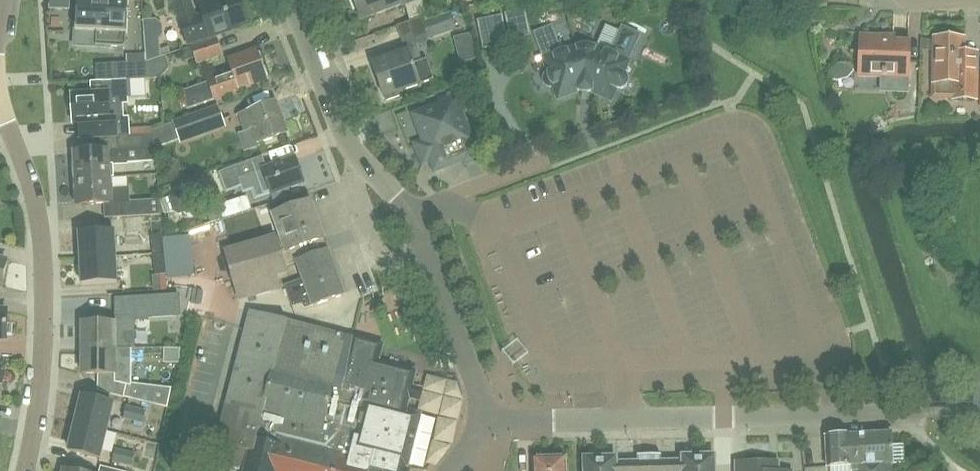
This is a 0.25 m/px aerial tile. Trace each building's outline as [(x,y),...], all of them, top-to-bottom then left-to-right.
[(75,31),(97,32),(97,45),(126,46),(129,0),(77,0),(75,31)] [(181,23),(188,44),(210,36),(210,37),(248,24),(239,0),(218,0),(200,7),(202,16),(197,17),(191,0),(173,0),(181,23)] [(362,20),(405,4),(404,0),(355,0),(362,20)] [(58,19),(74,18),(73,6),(57,8),(58,19)] [(525,9),(504,14),(510,41),(530,37),(525,9)] [(428,40),(457,30),(451,12),(421,22),(428,40)] [(502,15),(476,20),(482,49),(508,43),(502,15)] [(629,63),(628,63),(641,34),(621,25),(608,53),(607,52),(603,50),(598,49),(587,44),(576,49),(571,49),(567,51),(564,53),(562,54),(551,26),(534,32),(548,71),(544,73),(542,77),(542,82),(545,86),(549,87),(554,86),(559,100),(579,92),(583,93),(588,93),(592,92),(597,95),(600,97),(604,99),(608,100),(612,101),(617,90),(621,91),(625,89),(628,86),(629,81),(627,77),(624,75),(629,63)] [(470,32),(454,36),(460,60),(476,56),(470,32)] [(862,36),(861,52),(860,75),(880,75),(894,76),(893,93),(908,94),(908,91),(910,42),(894,41),(894,37),(865,36),(862,36)] [(191,46),(182,49),(186,60),(194,58),(196,64),(223,55),(217,38),(191,46)] [(935,39),(934,82),(931,82),(931,99),(954,100),(977,100),(977,51),(965,51),(965,39),(935,39)] [(249,85),(266,78),(257,51),(228,61),(233,73),(180,91),(187,109),(250,87),(249,85)] [(399,91),(434,79),(427,58),(413,63),(409,51),(373,64),(384,97),(386,96),(387,100),(400,96),(399,91)] [(847,87),(856,68),(839,59),(830,78),(847,87)] [(146,61),(95,64),(96,81),(96,82),(102,81),(127,80),(148,79),(146,61)] [(72,98),(68,99),(68,109),(73,110),(73,122),(80,121),(81,139),(99,138),(100,138),(100,137),(114,136),(153,134),(152,130),(152,129),(130,130),(129,121),(124,122),(124,118),(123,100),(128,99),(127,80),(102,81),(96,82),(96,81),(90,82),(91,95),(72,96),(72,98)] [(465,164),(477,159),(470,140),(471,140),(459,108),(464,106),(459,91),(440,98),(442,104),(426,110),(418,126),(424,141),(417,144),(423,162),(422,165),(423,166),(424,162),(431,160),(435,170),(463,159),(465,164)] [(259,143),(286,133),(275,102),(239,114),(246,131),(254,128),(259,143)] [(173,122),(152,130),(153,134),(153,139),(176,130),(180,141),(224,125),(218,107),(173,123),(173,122)] [(75,162),(71,162),(72,179),(108,178),(108,177),(114,177),(113,165),(127,164),(127,163),(126,150),(154,149),(153,139),(153,134),(114,136),(115,151),(107,151),(100,151),(75,153),(75,162)] [(295,158),(266,168),(262,156),(217,172),(225,193),(240,188),(242,194),(251,191),(255,200),(304,183),(295,158)] [(108,178),(72,179),(73,195),(77,195),(77,205),(104,203),(110,203),(110,202),(118,201),(118,217),(121,217),(142,215),(161,214),(160,199),(130,201),(130,186),(109,187),(108,178)] [(286,252),(324,238),(310,201),(272,214),(280,236),(286,252)] [(80,258),(114,256),(113,231),(79,233),(80,258)] [(155,275),(166,274),(162,234),(151,235),(155,275)] [(280,236),(276,237),(276,236),(224,250),(238,302),(281,290),(278,278),(288,275),(285,266),(296,262),(303,279),(285,285),(292,306),(302,303),(305,309),(344,295),(324,238),(286,252),(280,236)] [(114,256),(80,258),(82,283),(116,281),(114,256)] [(82,323),(82,348),(131,348),(135,348),(135,318),(151,317),(150,292),(124,294),(125,318),(114,318),(114,323),(82,323)] [(408,468),(405,467),(406,465),(423,469),(436,418),(419,414),(419,411),(409,409),(408,411),(405,410),(408,398),(416,400),(419,387),(411,385),(415,371),(377,362),(382,344),(338,333),(337,334),(287,320),(250,310),(212,457),(246,466),(245,470),(407,470),(408,468)] [(82,348),(82,373),(97,373),(115,373),(115,381),(126,384),(123,397),(167,408),(171,388),(131,383),(131,348),(82,348)] [(168,362),(183,363),(184,350),(169,349),(168,362)] [(75,423),(105,430),(112,403),(82,396),(75,423)] [(143,424),(146,410),(126,406),(123,419),(143,424)] [(98,457),(105,430),(75,423),(68,450),(98,457)] [(852,466),(852,470),(893,470),(892,463),(893,463),(892,434),(850,436),(852,466)] [(852,466),(850,436),(850,435),(826,436),(827,467),(852,466)] [(112,461),(132,466),(135,454),(116,449),(112,461)] [(714,456),(682,457),(682,462),(660,462),(660,456),(637,456),(638,463),(615,463),(615,458),(583,458),(583,470),(714,470),(714,456)] [(564,458),(533,459),(533,470),(565,470),(564,458)] [(778,463),(735,463),(735,470),(778,470),(778,463)]
